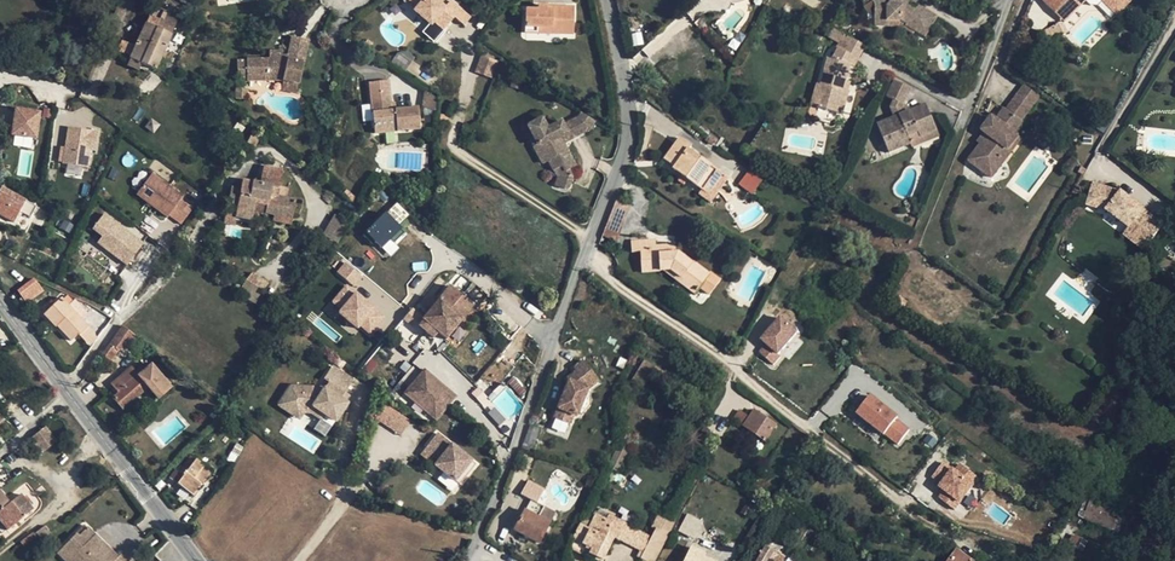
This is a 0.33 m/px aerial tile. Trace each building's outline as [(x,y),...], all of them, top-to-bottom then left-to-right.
[(411,0),(404,0),(413,8),(416,5),(411,0)] [(416,5),(413,8),(430,23),(433,19),(442,28),(453,16),(451,13),(456,6),(450,0),(449,0),(443,6),(437,0),(411,0),(416,5)] [(913,30),(923,35),(934,17),(915,5),(913,8),(905,3),(901,0),(871,0),(874,5),(873,20),(900,19),(905,23),(904,24),(913,30)] [(1054,13),(1067,0),(1041,0),(1054,13)] [(1070,0),(1067,0),(1054,13),(1063,21),(1077,7),(1070,0)] [(1117,14),(1131,0),(1102,0),(1117,14)] [(153,4),(134,45),(129,56),(129,57),(130,58),(126,65),(138,70),(142,64),(155,69),(178,16),(153,4)] [(560,25),(560,31),(572,32),(573,5),(556,5),(556,8),(546,8),(537,8),(525,8),(524,29),(536,30),(536,24),(560,25)] [(468,17),(456,6),(451,13),(453,16),(462,24),(468,17)] [(442,28),(433,19),(430,23),(438,31),(442,28)] [(911,33),(913,30),(904,24),(905,23),(900,19),(873,20),(873,26),(899,25),(911,33)] [(863,45),(844,34),(837,48),(852,56),(848,64),(852,65),(863,45)] [(471,43),(458,36),(449,51),(462,58),(471,43)] [(287,55),(282,54),(270,54),(270,58),(249,58),(246,58),(247,79),(283,79),(293,80),(295,73),(301,74),(309,40),(291,37),(287,55)] [(116,50),(129,56),(134,45),(121,39),(116,50)] [(842,89),(844,81),(846,70),(848,64),(852,56),(837,48),(831,59),(827,59),(819,85),(819,86),(823,87),(818,107),(840,114),(847,90),(842,89)] [(481,53),(475,71),(492,77),(498,60),(481,53)] [(406,76),(396,70),(393,76),(402,82),(406,76)] [(283,79),(280,89),(281,89),(297,92),(301,74),(295,73),(293,80),(283,79)] [(390,109),(390,102),(387,79),(369,81),(375,131),(419,128),(418,108),(396,109),(390,109)] [(924,105),(909,111),(903,114),(900,107),(902,104),(909,89),(893,81),(886,96),(893,100),(890,107),(894,118),(876,125),(887,153),(909,144),(906,137),(917,133),(918,137),(935,130),(924,105)] [(810,105),(818,107),(823,87),(819,86),(819,85),(816,84),(810,105)] [(1015,85),(1003,105),(1022,117),(1035,97),(1015,85)] [(909,111),(902,104),(900,107),(903,114),(909,111)] [(990,134),(984,144),(973,161),(996,176),(1008,158),(1004,155),(1010,146),(1005,144),(1014,129),(1015,130),(1022,117),(1003,105),(996,117),(992,115),(983,130),(986,131),(990,134)] [(16,106),(11,144),(35,147),(40,109),(16,106)] [(581,114),(580,117),(587,131),(591,129),(595,121),(581,114)] [(580,117),(566,124),(570,132),(561,136),(563,143),(587,131),(580,117)] [(574,166),(563,143),(561,136),(570,132),(566,124),(563,125),(562,122),(561,122),(546,128),(541,118),(528,123),(537,142),(533,144),(542,163),(546,162),(552,172),(559,168),(561,168),(563,171),(567,170),(568,170),(574,166)] [(524,125),(533,144),(537,142),(528,123),(524,125)] [(83,165),(93,166),(98,129),(65,125),(60,162),(66,163),(65,174),(81,176),(83,165)] [(1023,135),(1015,130),(1014,129),(1005,144),(1010,146),(1004,155),(1008,158),(1023,135)] [(937,136),(935,130),(918,137),(917,133),(906,137),(909,144),(911,148),(937,136)] [(980,141),(984,144),(990,134),(986,131),(980,141)] [(691,147),(679,138),(663,160),(673,167),(672,168),(681,175),(687,179),(696,186),(710,166),(689,151),(691,147)] [(717,171),(710,166),(696,186),(703,190),(717,171)] [(261,183),(250,182),(243,180),(241,188),(231,187),(228,205),(237,206),(235,216),(251,219),(253,210),(277,214),(291,218),(295,199),(278,195),(279,187),(277,186),(280,170),(265,167),(263,175),(261,183)] [(570,177),(568,170),(567,170),(563,171),(561,168),(559,168),(552,172),(555,178),(553,185),(553,187),(565,190),(570,177)] [(746,170),(738,186),(754,194),(762,178),(746,170)] [(136,197),(182,224),(196,201),(149,174),(136,197)] [(263,175),(250,182),(261,183),(263,175)] [(683,184),(687,179),(681,175),(677,181),(683,184)] [(30,191),(26,199),(1,186),(0,188),(0,215),(13,222),(20,211),(30,216),(43,224),(54,205),(30,191)] [(1144,240),(1153,247),(1165,232),(1122,199),(1095,193),(1089,215),(1107,219),(1130,236),(1141,244),(1144,240)] [(616,199),(601,236),(612,240),(626,203),(616,199)] [(365,232),(390,256),(399,247),(389,237),(411,215),(396,201),(365,232)] [(101,236),(97,242),(127,265),(145,241),(105,211),(92,228),(101,236)] [(335,214),(322,233),(336,242),(349,223),(335,214)] [(1130,236),(1125,243),(1145,258),(1153,247),(1144,240),(1141,244),(1130,236)] [(678,252),(675,252),(668,253),(668,248),(656,249),(656,246),(655,240),(630,242),(631,252),(640,252),(641,272),(663,271),(670,270),(697,291),(699,288),(709,294),(720,280),(710,272),(708,274),(693,262),(692,263),(678,252)] [(675,252),(674,244),(656,246),(656,249),(668,248),(668,253),(675,252)] [(344,261),(336,273),(355,285),(363,273),(344,261)] [(27,303),(44,290),(34,277),(16,290),(27,303)] [(386,319),(345,284),(330,302),(370,337),(386,319)] [(449,285),(439,298),(429,310),(422,319),(438,332),(445,337),(472,305),(449,285)] [(424,306),(429,310),(439,298),(434,294),(424,306)] [(55,326),(57,324),(80,303),(76,299),(72,301),(67,296),(63,300),(60,298),(44,313),(55,326)] [(80,303),(57,324),(72,339),(79,333),(81,334),(89,326),(81,318),(88,312),(80,303)] [(416,311),(411,307),(407,313),(412,316),(416,311)] [(579,313),(570,309),(564,326),(573,330),(579,313)] [(780,312),(758,338),(765,343),(758,351),(771,363),(799,329),(780,312)] [(432,338),(438,332),(422,319),(417,325),(432,338)] [(122,325),(101,354),(111,360),(117,351),(130,346),(136,336),(122,325)] [(599,373),(584,354),(574,362),(578,366),(574,370),(572,368),(568,372),(570,375),(557,412),(572,417),(575,408),(579,409),(589,381),(599,373)] [(357,371),(337,358),(328,371),(333,374),(349,385),(357,371)] [(112,382),(115,386),(119,391),(113,396),(123,407),(149,386),(158,397),(171,387),(151,364),(137,375),(130,367),(112,382)] [(650,373),(639,367),(631,381),(642,387),(650,373)] [(425,368),(404,392),(436,420),(455,395),(425,368)] [(349,385),(333,374),(329,380),(345,391),(349,385)] [(345,391),(329,380),(295,378),(285,394),(301,404),(304,398),(318,399),(329,406),(340,413),(352,395),(345,391)] [(109,391),(113,396),(119,391),(115,386),(109,391)] [(870,392),(854,411),(896,445),(911,427),(870,392)] [(301,404),(285,394),(283,397),(303,410),(307,404),(314,404),(325,411),(329,406),(318,399),(304,398),(301,404)] [(413,420),(390,400),(378,414),(401,433),(413,420)] [(765,440),(777,425),(755,409),(749,417),(739,410),(733,418),(765,440)] [(572,417),(557,412),(551,429),(566,434),(572,417)] [(539,428),(530,425),(524,442),(533,445),(539,428)] [(31,435),(39,451),(56,442),(48,426),(31,435)] [(477,463),(438,433),(422,454),(461,484),(477,463)] [(623,448),(618,445),(608,465),(613,468),(623,448)] [(212,471),(195,459),(177,483),(194,495),(212,471)] [(943,489),(937,497),(954,509),(978,476),(957,461),(953,467),(943,460),(929,478),(943,489)] [(521,495),(538,500),(543,485),(525,480),(521,495)] [(6,529),(17,521),(33,508),(20,493),(9,501),(0,490),(0,521),(6,529)] [(1119,509),(1086,496),(1078,515),(1111,529),(1119,509)] [(529,503),(515,529),(540,542),(550,522),(539,516),(542,510),(529,503)] [(599,508),(597,513),(608,519),(611,514),(599,508)] [(554,516),(542,510),(539,516),(550,522),(554,516)] [(678,529),(694,538),(703,521),(687,512),(678,529)] [(601,560),(602,560),(614,536),(603,531),(608,519),(597,513),(592,523),(583,519),(573,538),(575,539),(572,547),(601,560)] [(672,524),(667,521),(664,526),(658,523),(641,557),(650,560),(653,560),(672,524)] [(195,522),(191,527),(195,531),(199,526),(195,522)] [(83,525),(75,534),(77,537),(86,528),(83,525)] [(116,557),(86,528),(77,537),(75,534),(63,546),(73,556),(71,559),(73,560),(127,560),(128,560),(120,554),(116,557)] [(1087,541),(1071,534),(1067,543),(1082,551),(1087,541)] [(691,545),(683,560),(702,560),(704,556),(705,553),(691,545)] [(63,546),(56,553),(65,560),(73,560),(71,559),(73,556),(63,546)] [(757,560),(773,560),(770,559),(775,551),(766,546),(757,560)] [(948,560),(974,560),(956,549),(948,560)]
